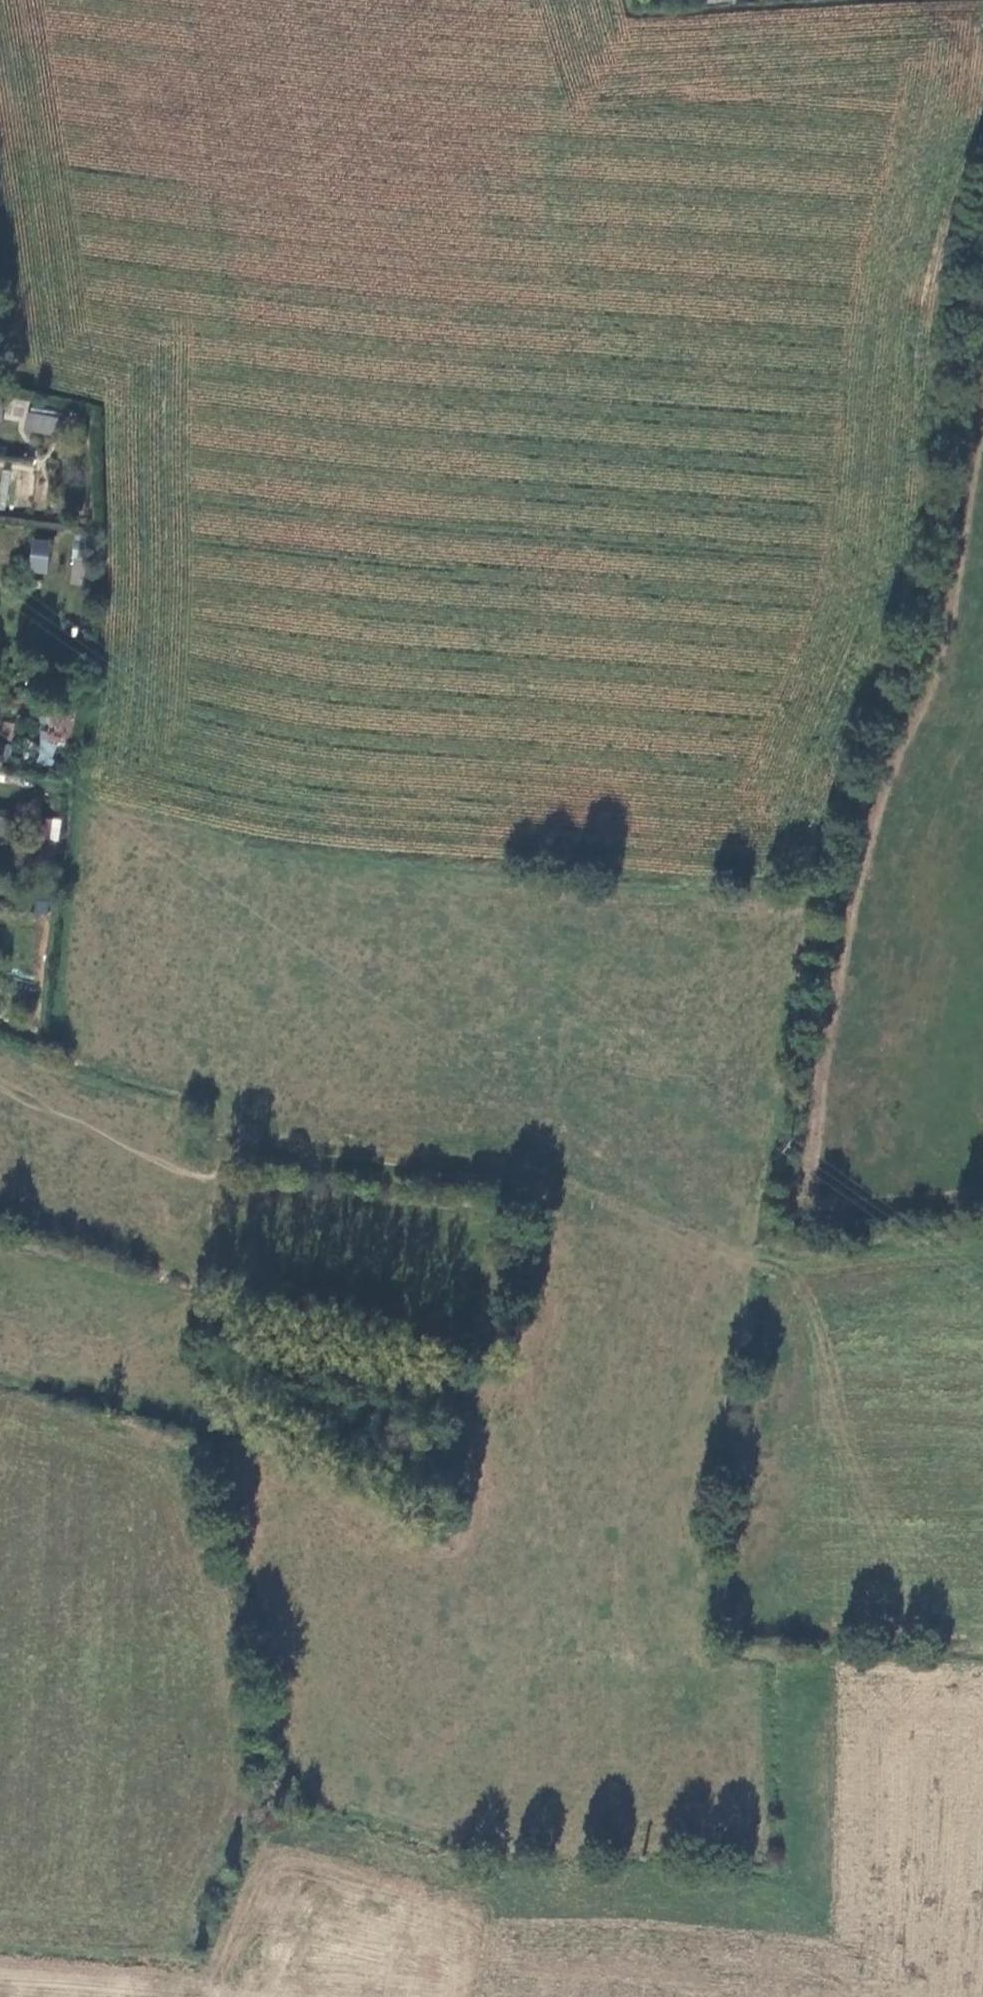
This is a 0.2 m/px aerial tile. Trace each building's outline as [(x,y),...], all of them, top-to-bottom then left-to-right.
[(55,434),(57,414),(27,411),(25,432),(55,434)] [(28,572),(47,573),(49,539),(31,538),(28,572)] [(53,765),(55,733),(39,732),(37,764),(53,765)]
